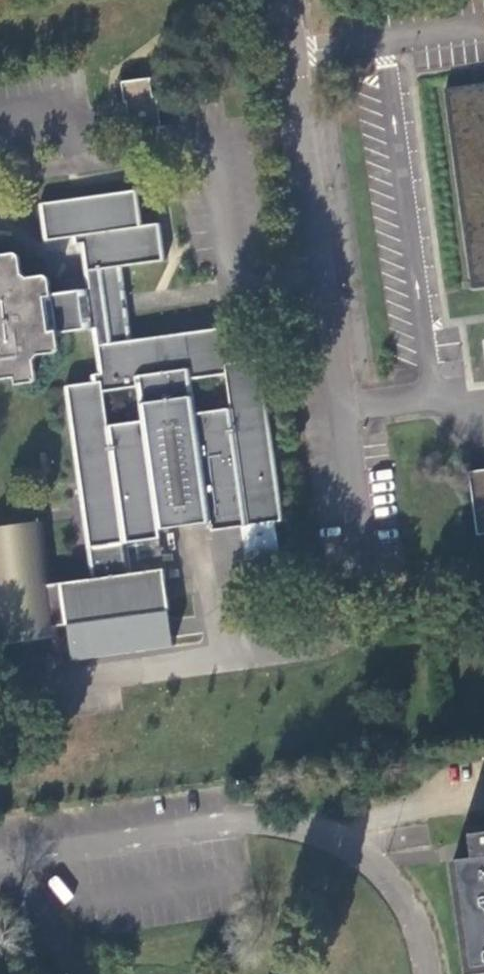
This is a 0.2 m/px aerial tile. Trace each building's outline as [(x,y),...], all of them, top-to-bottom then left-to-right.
[(126,104),(130,132),(160,129),(156,99),(153,100),(151,81),(119,85),(121,105),(126,104)] [(444,89),(471,289),(483,288),(483,83),(444,89)] [(55,355),(57,349),(56,336),(90,331),(97,384),(67,387),(91,549),(124,545),(158,540),(157,532),(208,525),(209,533),(278,523),(256,361),(227,365),(226,358),(218,359),(214,331),(126,342),(122,315),(115,270),(160,263),(155,225),(136,227),(131,193),(41,205),(46,242),(74,238),(75,246),(83,245),(89,290),(50,295),(48,284),(45,280),(27,283),(20,275),(18,261),(12,257),(0,258),(0,384),(13,382),(14,388),(23,387),(30,386),(33,383),(35,379),(33,365),(34,361),(36,358),(50,357),(55,355)] [(263,360),(256,361),(278,523),(286,522),(263,360)] [(67,387),(65,388),(78,485),(92,580),(52,586),(43,523),(0,529),(0,645),(59,637),(58,632),(59,632),(59,627),(170,611),(165,570),(129,575),(124,545),(91,549),(67,387)] [(470,473),(478,534),(483,533),(483,471),(470,473)] [(469,832),(470,844),(472,856),(454,860),(470,973),(483,973),(483,830),(469,832)]
